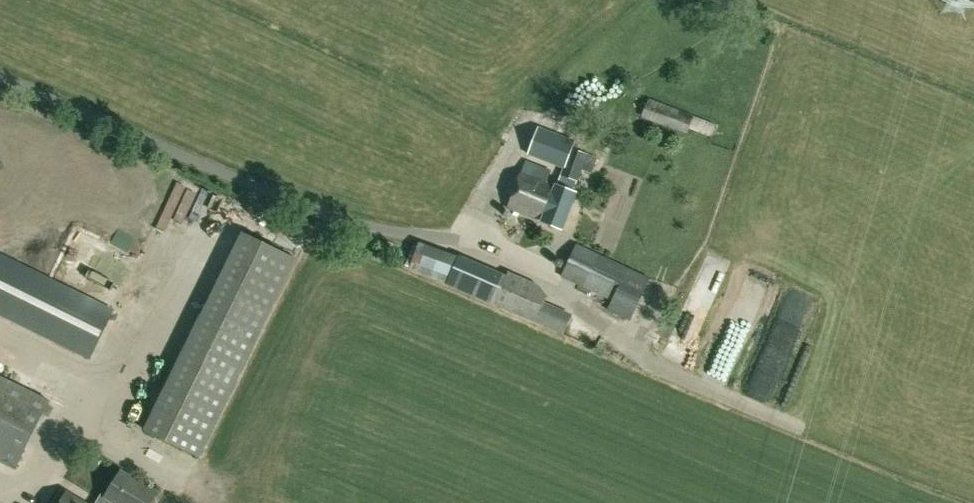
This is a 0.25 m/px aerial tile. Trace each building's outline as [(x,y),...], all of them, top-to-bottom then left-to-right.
[(693,115),(648,98),(641,116),(687,134),(693,115)] [(693,120),(716,129),(721,116),(698,107),(693,120)] [(555,171),(526,160),(506,209),(540,221),(562,230),(577,192),(574,191),(581,171),(590,175),(596,157),(573,149),(576,140),(538,125),(527,155),(562,169),(557,184),(555,183),(554,185),(551,184),(555,171)] [(197,243),(213,251),(233,209),(189,188),(144,280),(162,289),(189,232),(200,237),(197,243)] [(199,457),(297,259),(243,232),(145,430),(199,457)] [(450,282),(494,301),(493,303),(534,321),(546,294),(539,285),(508,271),(505,277),(459,256),(419,242),(409,268),(449,284),(450,282)] [(650,278),(576,243),(560,276),(611,301),(607,310),(630,321),(650,278)] [(90,360),(114,310),(0,252),(0,315),(90,360)] [(563,334),(572,315),(543,302),(535,321),(563,334)] [(15,469),(49,401),(0,377),(0,461),(15,469)] [(113,501),(116,502),(150,502),(157,492),(121,471),(106,496),(101,493),(95,502),(112,502),(113,501)] [(67,491),(60,502),(86,502),(67,491)]
